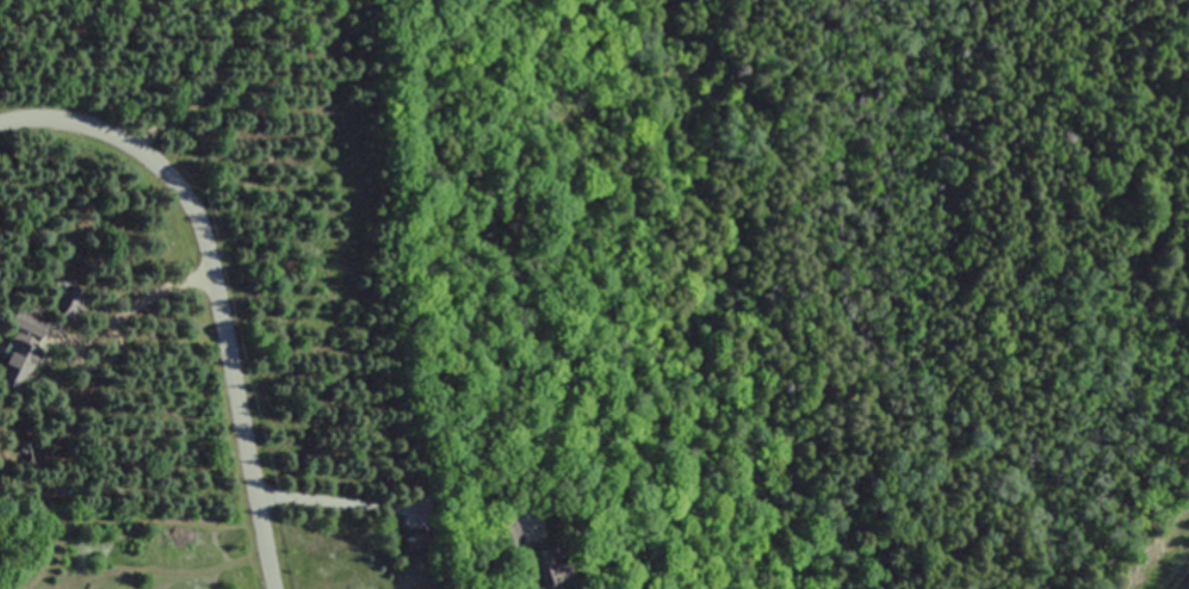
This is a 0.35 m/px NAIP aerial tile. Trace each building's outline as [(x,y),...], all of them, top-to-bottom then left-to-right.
[(70,321),(84,294),(66,285),(53,312),(70,321)] [(14,395),(42,356),(20,340),(0,367),(0,385),(14,395)]
